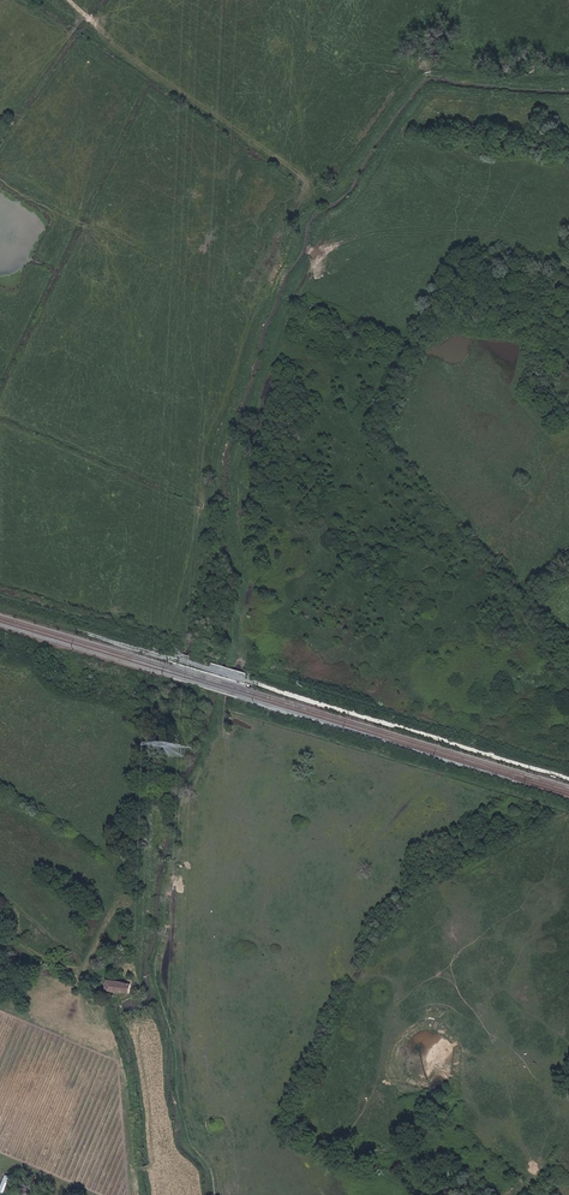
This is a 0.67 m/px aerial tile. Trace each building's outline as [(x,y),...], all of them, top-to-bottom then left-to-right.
[(99,993),(121,995),(122,980),(116,980),(116,984),(99,983),(99,993)] [(0,1190),(0,1191),(7,1193),(12,1177),(5,1174),(0,1190)]
